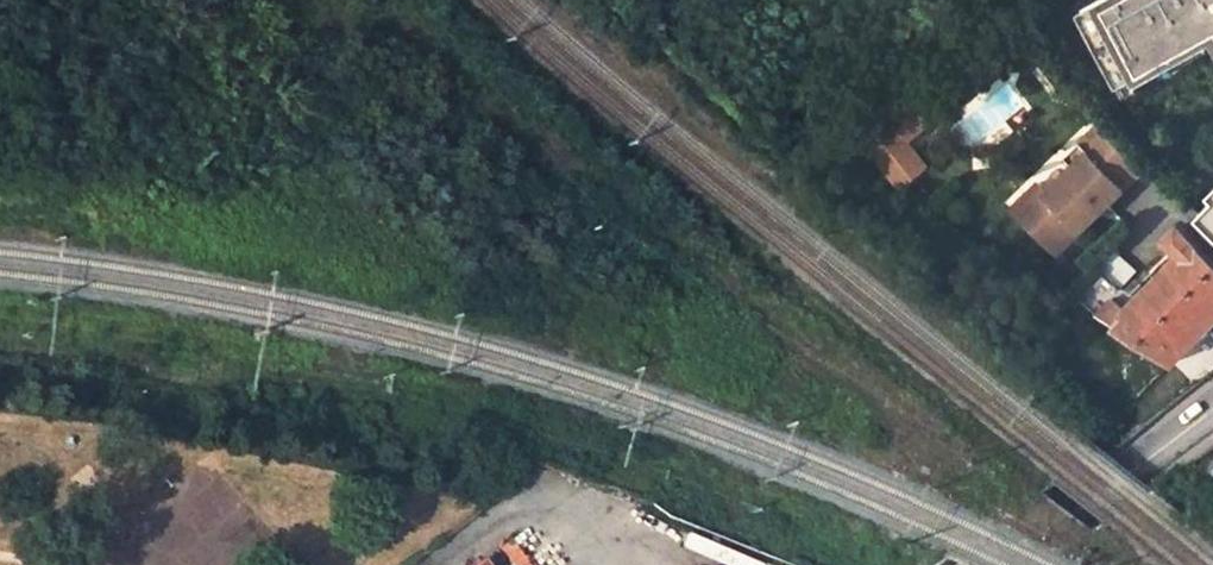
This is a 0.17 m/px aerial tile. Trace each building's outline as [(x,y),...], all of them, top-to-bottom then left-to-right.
[(1079,17),(1122,90),(1137,81),(1140,87),(1166,70),(1162,64),(1173,57),(1176,63),(1212,39),(1212,0),(1108,0),(1079,17)] [(1166,70),(1176,63),(1173,57),(1162,64),(1166,70)] [(926,101),(866,149),(899,191),(928,168),(906,141),(938,115),(926,101)] [(1141,174),(1095,127),(1011,207),(1057,254),(1141,174)] [(1199,217),(1212,231),(1212,204),(1199,217)] [(1083,294),(1118,330),(1173,365),(1212,324),(1212,258),(1181,226),(1169,238),(1187,255),(1133,312),(1115,296),(1123,289),(1107,271),(1083,294)] [(520,551),(498,564),(529,564),(520,551)]
